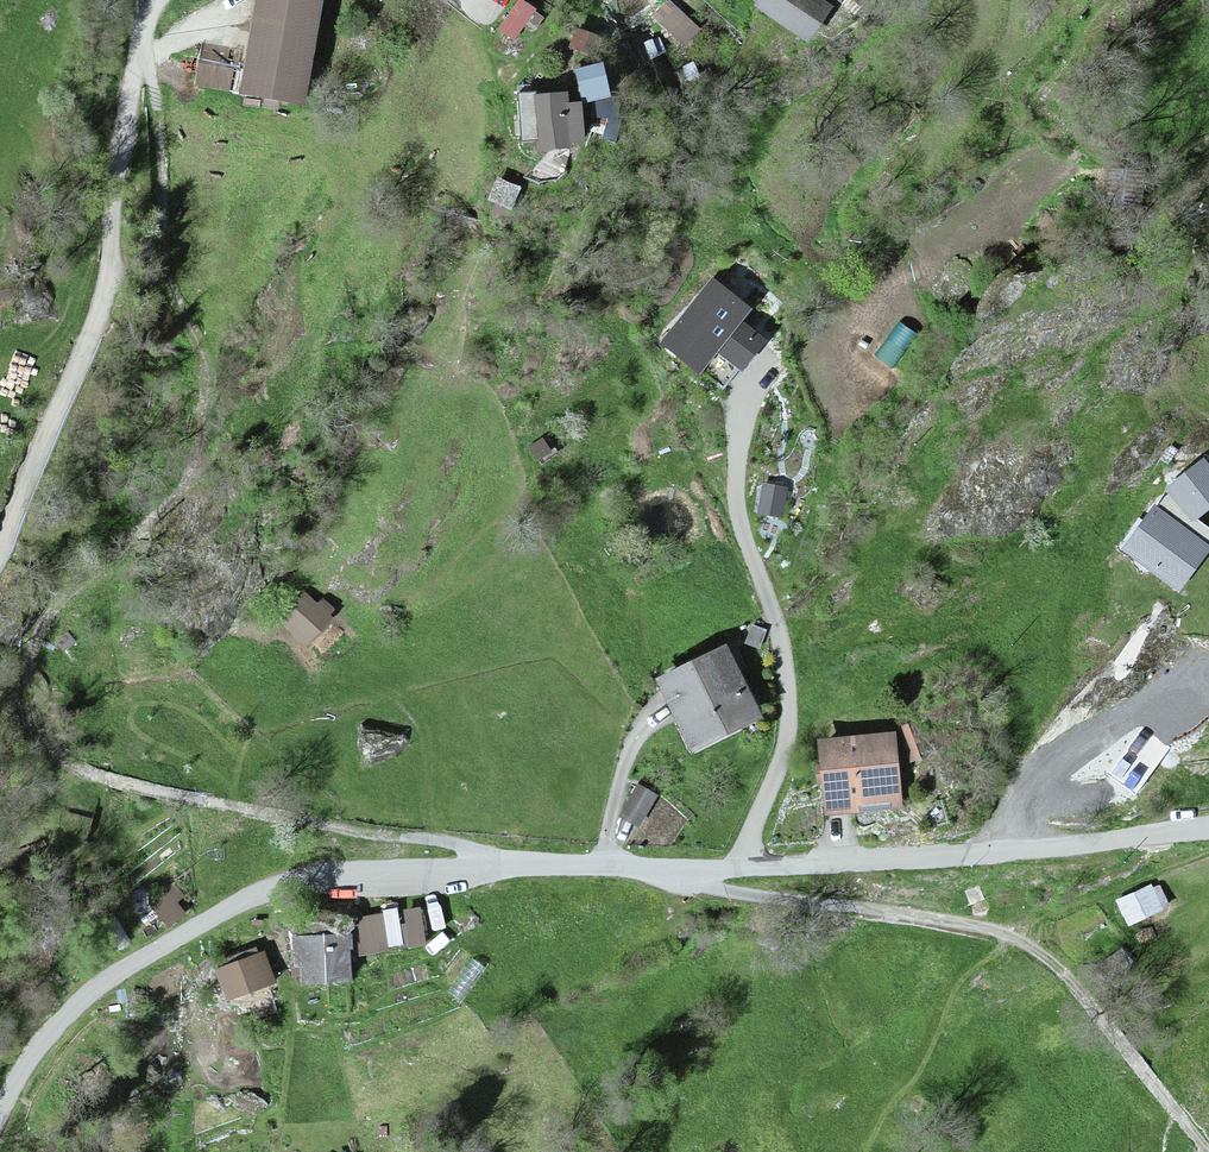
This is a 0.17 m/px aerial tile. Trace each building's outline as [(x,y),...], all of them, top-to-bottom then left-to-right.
[(266,0),(256,0),(238,105),(302,116),(321,10),(266,0)] [(823,0),(762,0),(760,4),(809,38),(832,6),(823,0)] [(535,21),(517,9),(496,39),(514,52),(535,21)] [(691,42),(703,25),(682,11),(670,28),(691,42)] [(203,62),(201,86),(231,89),(233,64),(203,62)] [(603,63),(576,69),(584,103),(611,97),(603,63)] [(569,92),(536,95),(535,92),(519,94),(523,142),(539,141),(540,149),(585,145),(582,101),(570,102),(569,92)] [(710,278),(660,343),(701,375),(718,353),(742,372),(767,339),(743,321),(751,310),(710,278)] [(900,370),(922,337),(905,326),(883,359),(900,370)] [(1166,488),(1192,523),(1208,510),(1208,464),(1205,459),(1166,488)] [(1121,550),(1178,592),(1208,551),(1208,545),(1155,505),(1121,550)] [(305,598),(289,615),(316,640),(339,616),(325,602),(318,610),(305,598)] [(727,650),(655,683),(690,758),(762,725),(727,650)] [(1113,772),(1142,794),(1176,749),(1147,727),(1113,772)] [(890,738),(815,746),(823,821),(898,813),(890,738)] [(661,799),(642,787),(621,822),(641,833),(661,799)] [(1156,889),(1119,907),(1132,933),(1169,916),(1156,889)] [(421,912),(384,917),(388,954),(425,950),(421,912)] [(348,942),(295,945),(297,990),(351,988),(348,942)] [(264,958),(216,977),(228,1006),(276,986),(264,958)]
